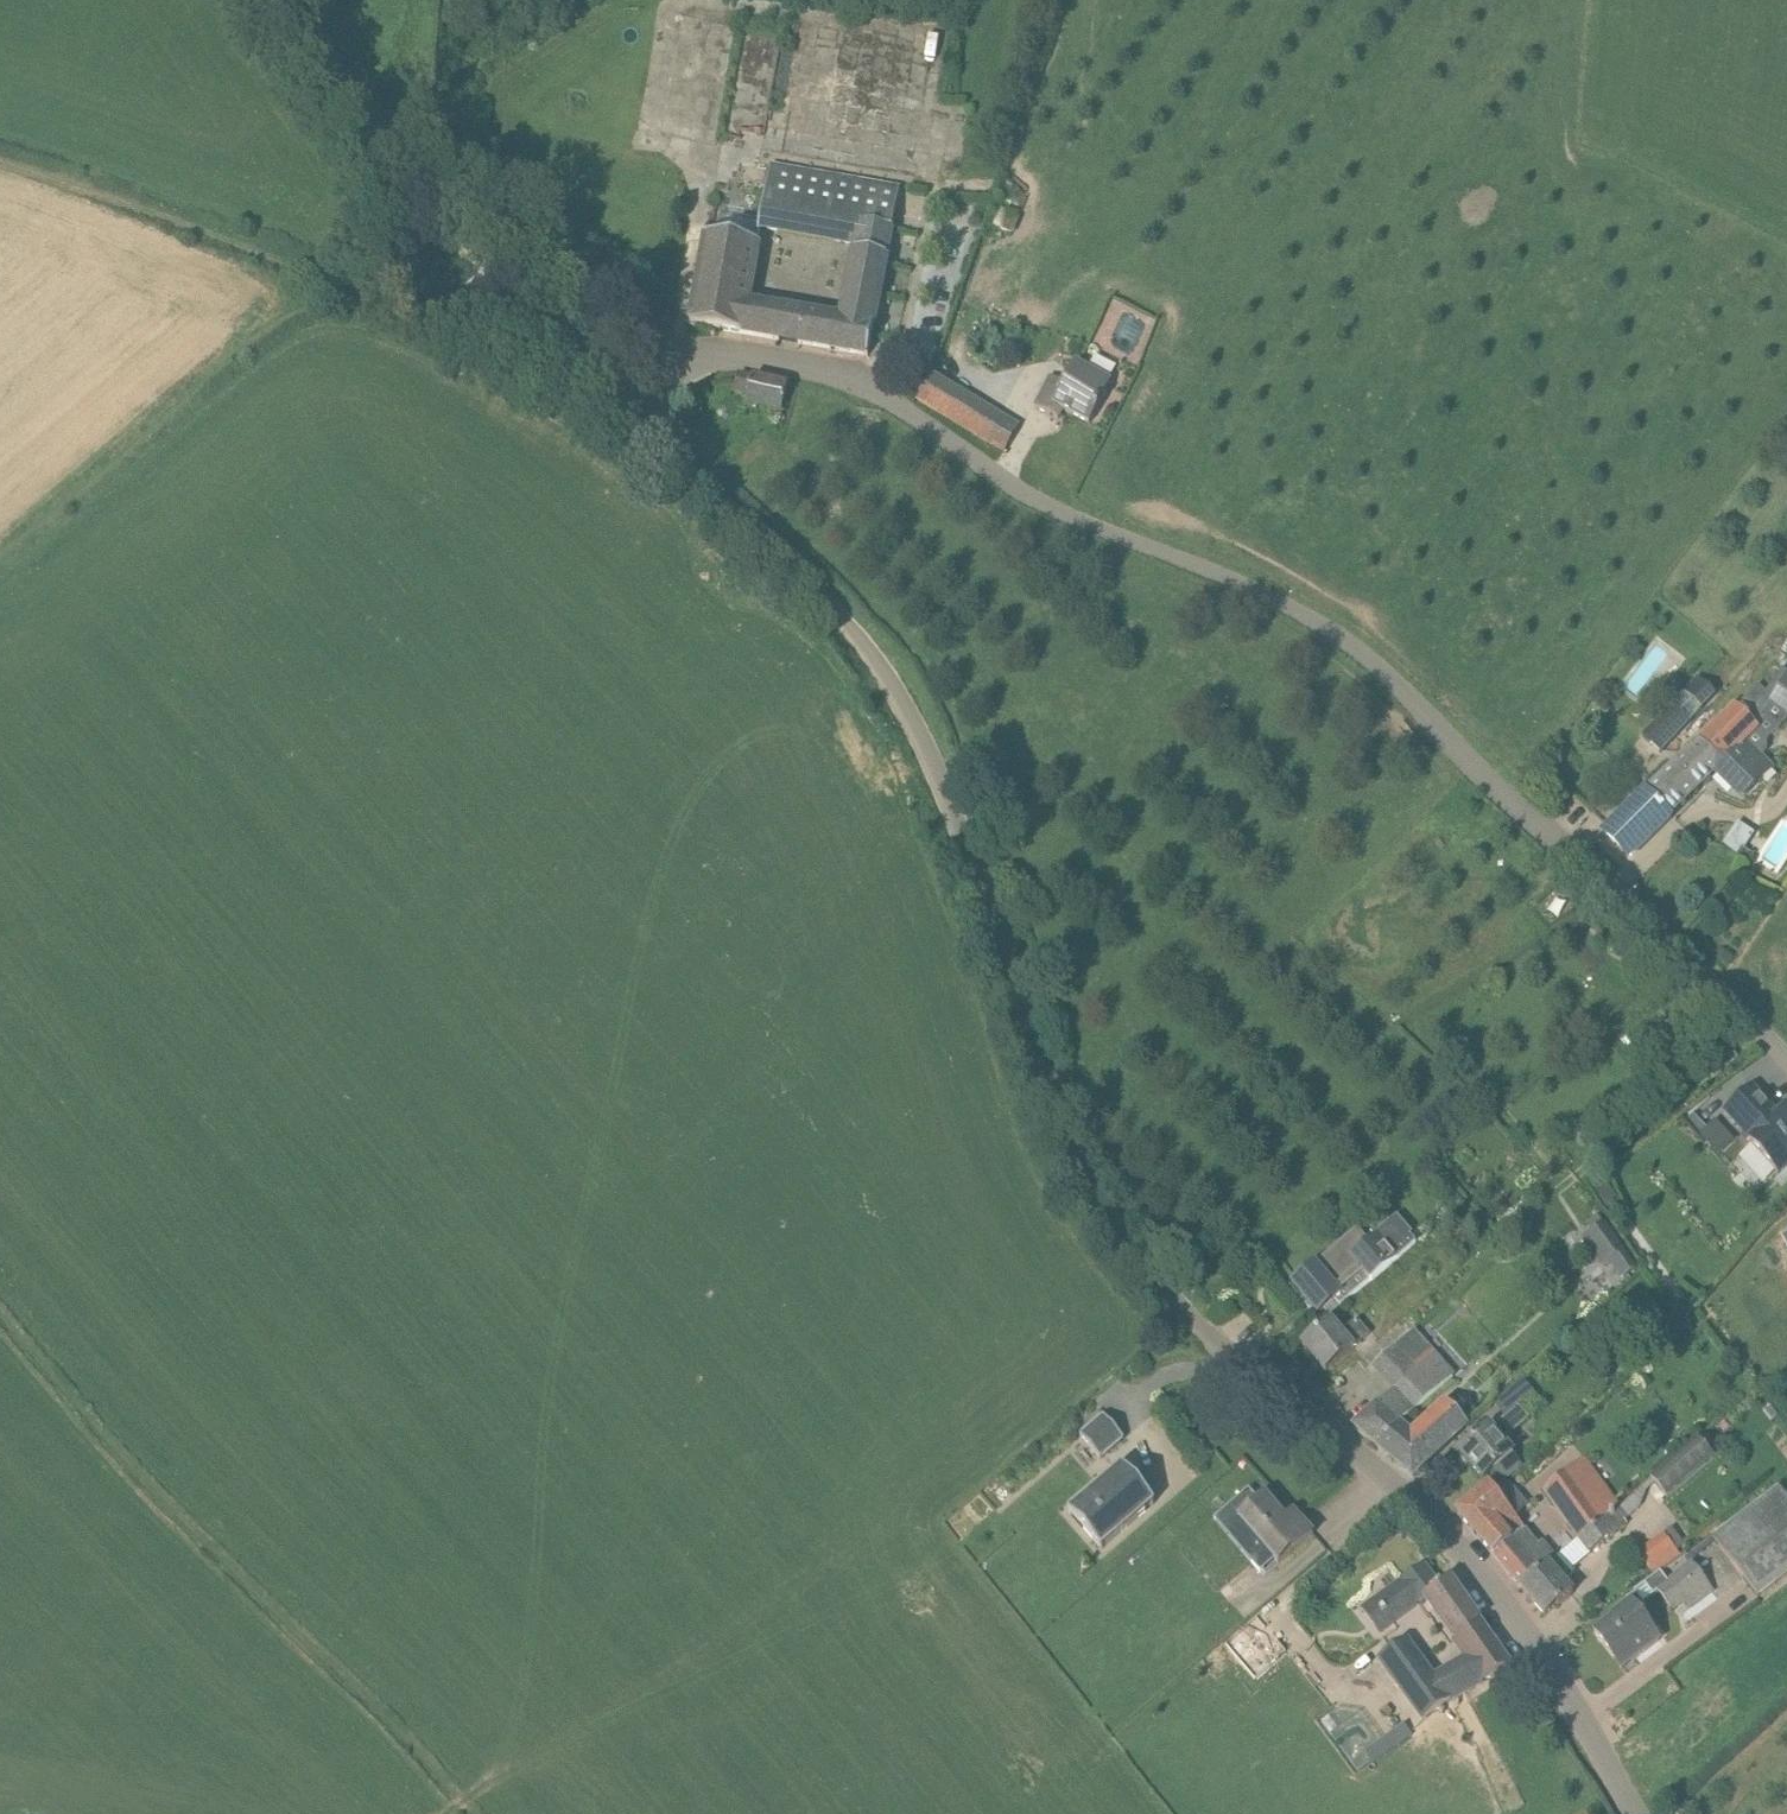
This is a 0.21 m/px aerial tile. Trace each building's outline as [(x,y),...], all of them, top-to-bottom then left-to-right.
[(771,165),(766,192),(760,227),(856,245),(842,320),(748,304),(759,245),(706,234),(690,325),(868,356),(900,187),(771,165)] [(1051,377),(1035,407),(1058,418),(1062,410),(1090,424),(1111,382),(1075,363),(1065,384),(1051,377)] [(741,370),(736,390),(750,393),(755,373),(741,370)] [(1011,446),(1025,416),(932,374),(918,404),(1011,446)] [(788,385),(755,378),(751,402),(783,408),(788,385)] [(1697,675),(1682,691),(1701,709),(1716,693),(1697,675)] [(1764,716),(1764,717),(1756,727),(1755,728),(1767,740),(1786,718),(1786,682),(1764,716)] [(1661,752),(1689,722),(1670,704),(1642,734),(1661,752)] [(1755,728),(1756,727),(1736,706),(1700,740),(1725,763),(1745,740),(1755,728)] [(1751,766),(1762,755),(1745,740),(1725,763),(1700,740),(1674,766),(1672,764),(1646,791),(1671,815),(1710,777),(1710,778),(1713,774),(1741,801),(1763,777),(1751,766)] [(1606,831),(1632,855),(1671,815),(1646,791),(1606,831)] [(1745,848),(1743,847),(1737,855),(1749,863),(1754,854),(1745,848)] [(1725,1109),(1752,1139),(1749,1142),(1778,1173),(1786,1165),(1786,1108),(1778,1116),(1751,1086),(1725,1109)] [(1708,1144),(1724,1130),(1715,1119),(1705,1128),(1692,1113),(1686,1118),(1708,1144)] [(1598,1267),(1608,1260),(1620,1278),(1635,1267),(1604,1220),(1579,1238),(1598,1267)] [(1292,1282),(1318,1313),(1341,1294),(1316,1263),(1292,1282)] [(1325,1372),(1352,1347),(1353,1349),(1370,1334),(1357,1319),(1340,1333),(1330,1321),(1303,1345),(1325,1372)] [(1379,1448),(1401,1428),(1454,1380),(1416,1336),(1377,1368),(1396,1389),(1356,1428),(1379,1448)] [(1521,1466),(1501,1441),(1544,1405),(1520,1377),(1494,1402),(1504,1415),(1460,1452),(1484,1479),(1494,1469),(1504,1480),(1521,1466)] [(1413,1476),(1416,1474),(1466,1426),(1444,1405),(1411,1436),(1401,1428),(1379,1448),(1413,1476)] [(1124,1438),(1104,1414),(1080,1435),(1100,1459),(1124,1438)] [(1698,1438),(1651,1478),(1667,1497),(1714,1456),(1698,1438)] [(1542,1491),(1576,1539),(1622,1506),(1586,1457),(1542,1491)] [(1068,1511),(1071,1514),(1101,1549),(1155,1502),(1122,1464),(1068,1511)] [(1457,1513),(1521,1587),(1556,1555),(1543,1540),(1539,1543),(1526,1528),(1522,1531),(1512,1519),(1527,1505),(1508,1482),(1492,1495),(1486,1488),(1457,1513)] [(1622,1506),(1576,1539),(1577,1540),(1556,1555),(1521,1587),(1545,1615),(1573,1591),(1565,1581),(1575,1572),(1573,1569),(1589,1555),(1589,1554),(1628,1525),(1624,1520),(1642,1507),(1646,1494),(1641,1488),(1622,1506)] [(1786,1577),(1786,1498),(1782,1491),(1714,1543),(1757,1600),(1786,1577)] [(1278,1563),(1290,1553),(1313,1534),(1302,1521),(1294,1529),(1265,1495),(1239,1518),(1278,1563)] [(1663,1532),(1677,1550),(1685,1544),(1671,1526),(1663,1532)] [(1713,1591),(1692,1561),(1667,1580),(1661,1571),(1645,1582),(1654,1594),(1657,1591),(1674,1611),(1684,1603),(1689,1610),(1713,1591)] [(1427,1599),(1465,1655),(1431,1674),(1406,1641),(1378,1662),(1424,1727),(1454,1706),(1452,1703),(1483,1685),(1482,1684),(1510,1664),(1450,1578),(1439,1586),(1424,1564),(1376,1598),(1393,1622),(1427,1599)] [(1634,1602),(1613,1618),(1594,1633),(1614,1658),(1624,1650),(1632,1660),(1661,1638),(1634,1602)] [(1371,1763),(1411,1734),(1402,1723),(1363,1752),(1368,1759),(1371,1763)]
